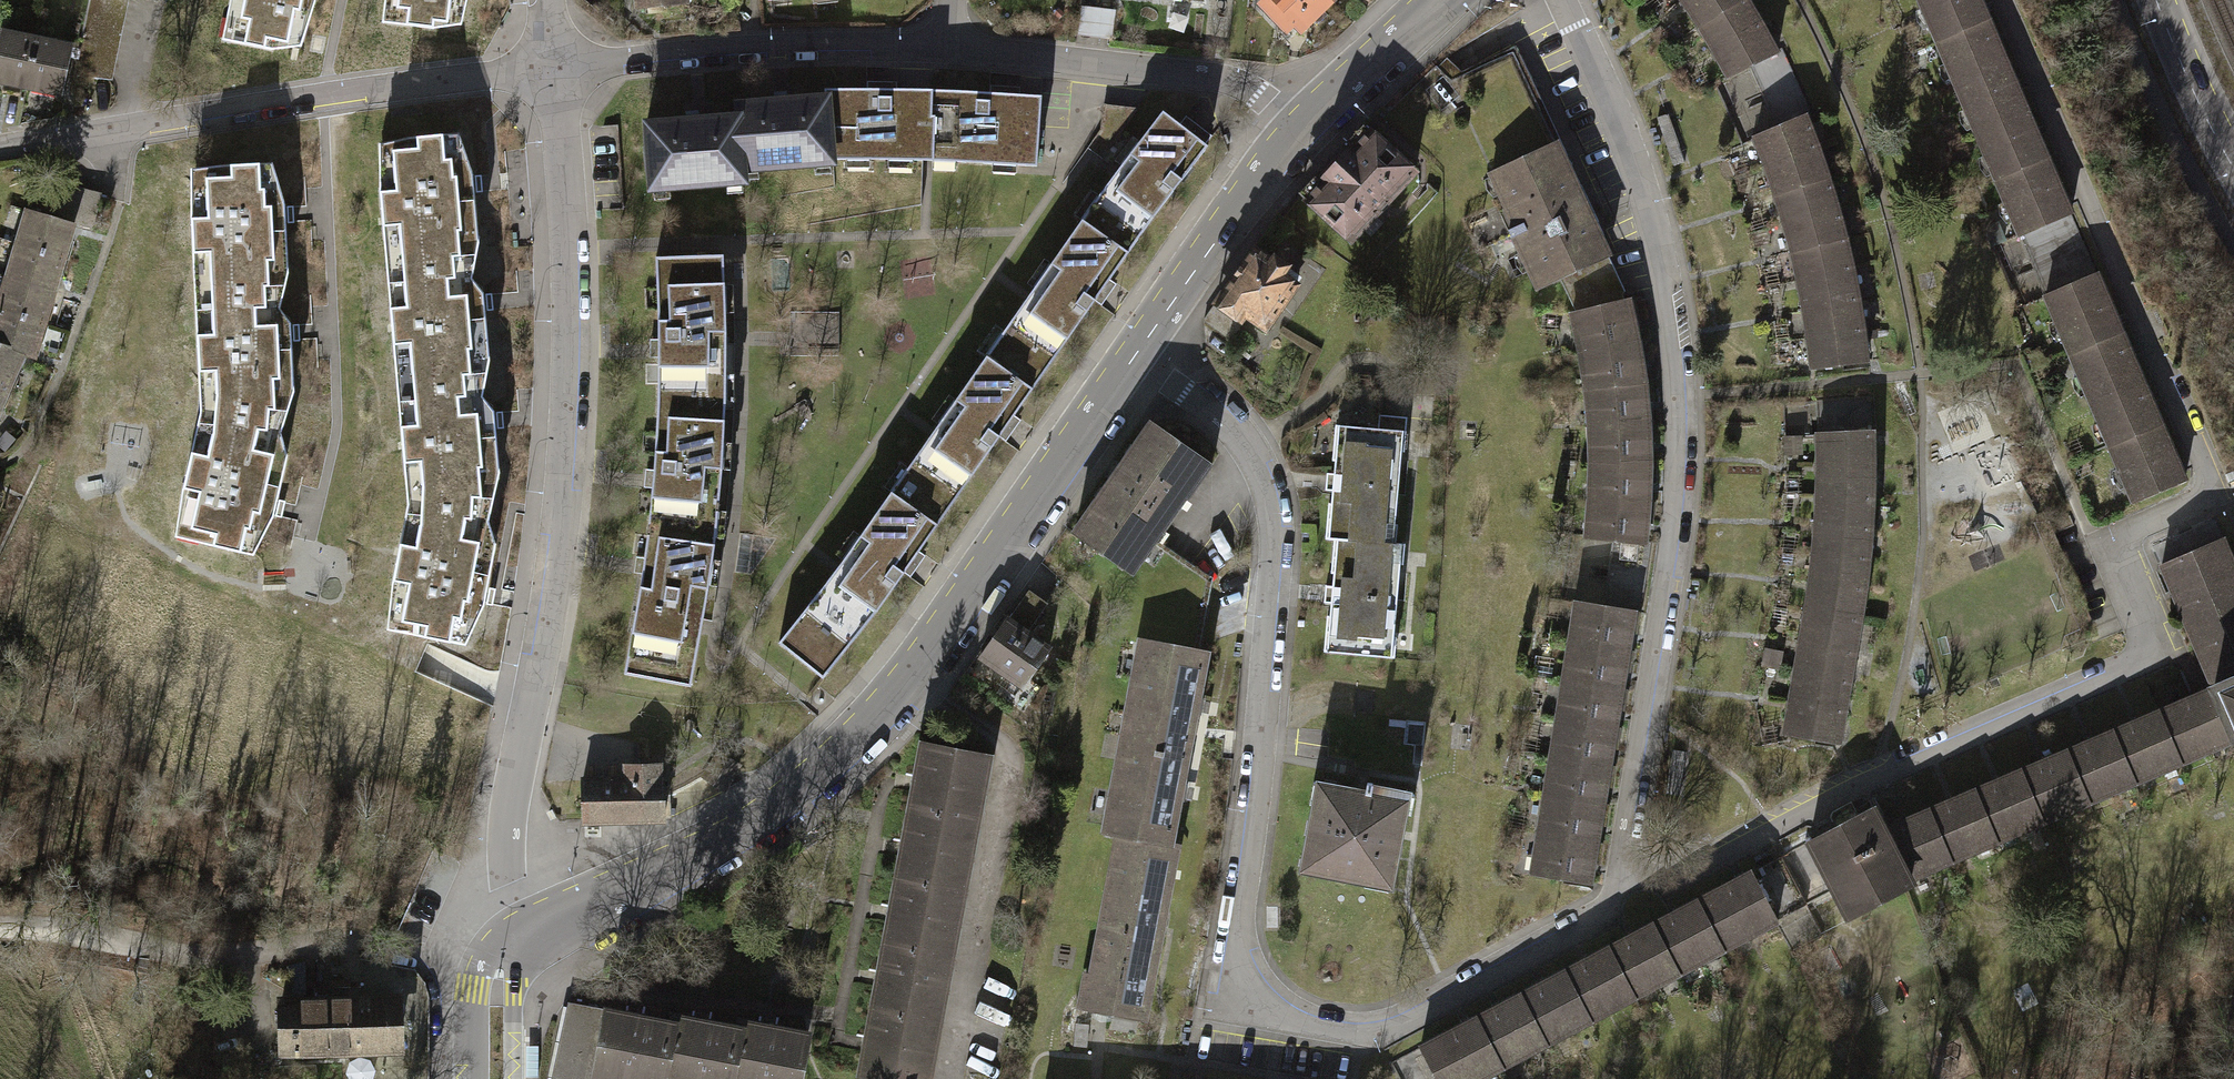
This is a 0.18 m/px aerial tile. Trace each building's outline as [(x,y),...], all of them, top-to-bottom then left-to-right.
[(121,12),(124,0),(87,0),(86,5),(121,12)] [(227,17),(235,19),(230,42),(271,50),(273,40),(301,46),(308,13),(300,11),(303,0),(231,0),(227,17)] [(383,13),(407,17),(406,26),(433,29),(434,22),(461,25),(464,0),(384,0),(383,13)] [(682,0),(635,0),(635,8),(682,4),(682,0)] [(1331,2),(1329,0),(1271,0),(1301,31),(1331,2)] [(1698,24),(1734,0),(1681,0),(1698,24)] [(1712,51),(1760,25),(1744,0),(1734,0),(1698,24),(1712,51)] [(1935,40),(1980,21),(1986,18),(1982,8),(1975,11),(1970,0),(1918,0),(1935,40)] [(121,12),(86,5),(83,21),(118,29),(121,12)] [(79,38),(114,45),(118,29),(83,21),(79,38)] [(1991,46),(1980,21),(1935,40),(1955,87),(2000,68),(2006,65),(1997,43),(1991,46)] [(1774,51),(1760,25),(1712,51),(1726,77),(1742,68),(1774,51)] [(24,84),(34,39),(0,31),(0,32),(0,79),(24,84)] [(114,45),(79,38),(76,52),(111,60),(114,45)] [(70,46),(34,39),(24,84),(60,92),(70,46)] [(1804,116),(1774,51),(1742,68),(1770,129),(1804,116)] [(111,60),(76,52),(71,75),(108,78),(111,60)] [(1512,227),(1487,172),(1549,143),(1505,54),(1448,82),(1430,67),(1382,112),(1441,174),(1477,250),(1507,236),(1504,231),(1512,227)] [(2009,91),(2000,68),(1955,87),(1975,132),(2017,115),(2024,111),(2015,89),(2009,91)] [(932,160),(930,90),(825,88),(827,98),(831,152),(831,158),(932,160)] [(930,90),(932,160),(1035,165),(1040,95),(930,90)] [(736,105),(736,116),(740,159),(756,158),(757,168),(814,164),(813,153),(831,152),(827,98),(736,105)] [(1081,222),(1126,255),(1204,147),(1158,114),(1081,222)] [(2027,139),(2017,115),(1975,132),(1994,179),(2045,158),(2035,135),(2027,139)] [(741,173),(740,159),(736,116),(646,123),(650,180),(669,179),(669,186),(726,182),(726,174),(741,173)] [(1754,135),(1766,164),(1817,146),(1804,116),(1770,129),(1754,135)] [(1299,192),(1350,240),(1414,172),(1362,124),(1347,141),(1351,145),(1318,180),(1314,176),(1299,192)] [(388,238),(390,272),(470,266),(469,253),(460,254),(459,237),(478,236),(477,222),(476,210),(463,211),(462,198),(475,197),(473,175),(454,177),(452,160),(461,159),(459,134),(408,138),(409,142),(389,143),(391,162),(381,163),(383,189),(380,189),(384,238),(388,238)] [(1549,143),(1487,172),(1512,227),(1504,231),(1507,236),(1510,235),(1534,288),(1558,277),(1596,259),(1603,256),(1551,142),(1549,143)] [(1766,164),(1775,193),(1827,177),(1817,146),(1766,164)] [(2054,178),(2045,158),(1994,179),(2018,235),(2070,213),(2066,204),(2058,207),(2047,181),(2054,178)] [(198,299),(279,295),(278,283),(269,283),(269,267),(287,266),(286,239),(274,240),(273,228),(286,227),(285,205),(265,206),(265,189),(273,188),(272,164),(222,166),(222,169),(202,170),(203,190),(193,190),(194,215),(191,215),(193,264),(197,264),(198,299)] [(1775,193),(1783,222),(1834,206),(1827,177),(1775,193)] [(42,215),(58,220),(67,187),(51,183),(42,215)] [(99,196),(67,187),(58,220),(71,224),(90,229),(99,196)] [(1783,222),(1792,251),(1843,236),(1834,206),(1783,222)] [(25,211),(16,244),(61,257),(71,224),(58,220),(42,215),(25,211)] [(1126,255),(1081,222),(982,359),(1028,392),(1126,255)] [(1792,251),(1799,279),(1850,267),(1843,236),(1792,251)] [(52,290),(61,257),(16,244),(6,277),(52,290)] [(1219,295),(1263,329),(1297,284),(1281,273),(1288,263),(1274,253),(1269,259),(1255,248),(1219,295)] [(654,258),(657,399),(724,400),(722,254),(654,258)] [(1616,304),(1596,259),(1558,277),(1575,314),(1616,304)] [(471,279),(470,266),(390,272),(393,308),(390,308),(394,355),(398,355),(401,390),(481,384),(480,371),(471,372),(470,355),(488,353),(486,327),(474,328),(473,322),(473,316),(485,315),(483,293),(464,295),(462,279),(471,279)] [(1799,279),(1805,309),(1857,299),(1850,267),(1799,279)] [(2045,294),(2070,352),(2113,333),(2120,331),(2116,321),(2108,324),(2097,298),(2105,294),(2096,272),(2045,294)] [(0,299),(0,310),(43,322),(52,290),(6,277),(0,299)] [(200,428),(273,432),(280,433),(282,407),(275,406),(274,386),(293,385),(292,358),(280,358),(279,346),(292,346),(291,323),(271,324),(270,309),(280,309),(279,295),(198,299),(200,334),(197,334),(199,383),(203,383),(203,405),(200,428)] [(1805,309),(1809,338),(1861,330),(1857,299),(1805,309)] [(1581,336),(1582,349),(1633,341),(1625,302),(1616,304),(1575,314),(1571,315),(1574,337),(1581,336)] [(1241,323),(1214,304),(1203,319),(1230,338),(1241,323)] [(43,322),(0,310),(0,345),(20,351),(33,355),(43,322)] [(1865,360),(1861,330),(1809,338),(1812,368),(1865,360)] [(2123,357),(2113,333),(2070,352),(2089,398),(2132,381),(2140,377),(2130,354),(2123,357)] [(1587,372),(1589,385),(1640,381),(1633,341),(1582,349),(1577,350),(1580,373),(1587,372)] [(6,387),(20,351),(0,345),(0,385),(6,387)] [(1028,392),(982,359),(887,490),(933,523),(1028,392)] [(743,397),(742,374),(728,375),(728,397),(743,397)] [(1642,422),(1640,381),(1589,385),(1583,386),(1585,409),(1592,411),(1593,424),(1642,422)] [(2089,398),(2108,442),(2158,421),(2149,401),(2142,404),(2132,381),(2089,398)] [(482,397),(481,384),(401,390),(404,426),(401,426),(405,474),(407,474),(408,487),(409,501),(482,495),(480,473),(499,472),(497,446),(484,446),(484,439),(483,434),(495,433),(494,411),(474,413),(473,398),(482,397)] [(657,399),(647,532),(712,538),(721,468),(724,400),(657,399)] [(2167,443),(2158,421),(2108,442),(2133,501),(2184,479),(2179,470),(2173,472),(2162,446),(2167,443)] [(1148,422),(1070,532),(1126,571),(1149,539),(1179,497),(1184,500),(1208,465),(1148,422)] [(1645,463),(1642,422),(1593,424),(1587,424),(1587,447),(1593,446),(1593,460),(1645,463)] [(1337,540),(1347,541),(1403,545),(1412,432),(1346,427),(1337,540)] [(273,432),(200,428),(197,445),(193,444),(182,492),(185,493),(177,526),(202,532),(199,542),(253,554),(259,530),(251,528),(254,512),(273,517),(278,495),(266,492),(268,481),(280,483),(287,456),(268,452),(273,432)] [(1815,432),(1817,464),(1872,463),(1870,430),(1815,432)] [(1644,503),(1645,463),(1593,460),(1587,461),(1587,483),(1593,484),(1592,499),(1644,503)] [(1870,494),(1872,463),(1817,464),(1817,494),(1870,494)] [(933,523),(887,490),(777,643),(823,676),(933,523)] [(489,494),(482,495),(409,501),(408,520),(404,536),(401,535),(392,583),(396,584),(389,619),(413,624),(411,633),(466,644),(470,619),(462,618),(465,601),(484,605),(488,583),(476,581),(477,574),(478,568),(490,570),(495,544),(477,541),(481,520),(488,521),(489,494)] [(1817,494),(1816,524),(1869,528),(1870,494),(1817,494)] [(1641,543),(1644,503),(1592,499),(1588,498),(1584,523),(1589,523),(1589,535),(1583,535),(1582,537),(1641,543)] [(1816,524),(1813,552),(1866,559),(1869,528),(1816,524)] [(701,611),(712,538),(647,532),(624,673),(689,683),(701,611)] [(1183,562),(1149,539),(1126,571),(1146,642),(1199,651),(1210,580),(1183,562)] [(1412,546),(1403,545),(1347,541),(1338,653),(1403,658),(1412,546)] [(2221,682),(2233,677),(2233,590),(2212,541),(2168,560),(2221,682)] [(1813,552),(1810,582),(1862,589),(1866,559),(1813,552)] [(1810,582),(1805,612),(1859,621),(1862,589),(1810,582)] [(1053,612),(1033,599),(1015,625),(1035,639),(1053,612)] [(1591,630),(1589,644),(1638,652),(1645,611),(1590,603),(1586,629),(1591,630)] [(1805,612),(1799,641),(1854,652),(1859,621),(1805,612)] [(1002,646),(987,668),(1028,695),(1056,653),(1035,639),(1015,625),(1006,639),(1000,635),(996,642),(1002,646)] [(1799,641),(1795,671),(1847,680),(1854,652),(1799,641)] [(1137,721),(1134,739),(1165,744),(1163,753),(1193,758),(1201,717),(1207,718),(1210,700),(1204,699),(1212,653),(1199,651),(1146,642),(1142,661),(1150,662),(1147,677),(1140,675),(1132,720),(1137,721)] [(1632,690),(1638,652),(1589,644),(1583,643),(1579,668),(1584,669),(1582,682),(1632,690)] [(1795,671),(1790,701),(1842,711),(1847,680),(1795,671)] [(2221,682),(2211,687),(2232,737),(2233,736),(2233,677),(2221,682)] [(1626,728),(1632,690),(1582,682),(1575,681),(1572,704),(1579,706),(1576,720),(1626,728)] [(2177,702),(2157,710),(2179,760),(2232,737),(2211,687),(2204,690),(2208,698),(2181,710),(2177,702)] [(1836,742),(1842,711),(1790,701),(1783,732),(1836,742)] [(2139,727),(2113,738),(2132,781),(2179,760),(2157,710),(2136,720),(2139,727)] [(1572,744),(1569,758),(1619,766),(1626,728),(1576,720),(1569,719),(1565,743),(1572,744)] [(2087,801),(2132,781),(2113,738),(2110,732),(2091,741),(2093,746),(2067,757),(2087,801)] [(1111,833),(1131,836),(1178,844),(1185,801),(1190,801),(1193,786),(1189,785),(1193,758),(1163,753),(1165,744),(1134,739),(1131,757),(1124,756),(1117,799),(1123,800),(1120,816),(1114,815),(1111,833)] [(909,812),(969,823),(981,754),(922,743),(909,812)] [(1689,751),(1674,749),(1665,801),(1681,804),(1689,751)] [(2047,767),(2023,778),(2041,820),(2087,801),(2067,757),(2064,749),(2043,758),(2047,767)] [(1613,805),(1619,766),(1569,758),(1563,757),(1558,781),(1564,782),(1562,797),(1613,805)] [(626,779),(581,780),(583,820),(664,818),(662,778),(659,778),(659,763),(625,765),(626,779)] [(1996,840),(2041,820),(2023,778),(2019,769),(1996,779),(1999,785),(1976,795),(1996,840)] [(1365,789),(1317,780),(1300,867),(1392,885),(1411,790),(1366,782),(1365,789)] [(1955,806),(1931,816),(1950,860),(1996,840),(1976,795),(1973,789),(1953,800),(1955,806)] [(1559,821),(1556,835),(1607,843),(1613,805),(1562,797),(1556,796),(1552,820),(1559,821)] [(1909,885),(1907,879),(1887,835),(1872,807),(1809,841),(1849,917),(1909,885)] [(1907,879),(1950,860),(1931,816),(1928,810),(1907,819),(1909,825),(1887,835),(1907,879)] [(969,823),(909,812),(897,875),(957,886),(969,823)] [(1599,885),(1607,843),(1556,835),(1550,834),(1546,858),(1553,860),(1551,874),(1543,872),(1543,876),(1599,885)] [(1183,845),(1178,844),(1131,836),(1107,977),(1093,975),(1087,1009),(1153,1020),(1183,845)] [(1808,839),(1786,848),(1807,902),(1829,893),(1808,839)] [(1755,869),(1778,910),(1795,901),(1772,860),(1755,869)] [(1716,889),(1695,899),(1721,950),(1777,921),(1750,869),(1741,873),(1745,881),(1719,894),(1716,889)] [(885,941),(944,952),(957,886),(897,875),(885,941)] [(1677,973),(1721,950),(1695,899),(1674,910),(1677,917),(1655,929),(1677,973)] [(1632,940),(1610,952),(1632,996),(1677,973),(1655,929),(1652,923),(1629,934),(1632,940)] [(872,1005),(932,1016),(944,952),(885,941),(872,1005)] [(1589,1018),(1632,996),(1610,952),(1606,945),(1586,956),(1589,963),(1566,974),(1589,1018)] [(1544,987),(1522,999),(1544,1041),(1589,1018),(1566,974),(1564,969),(1541,981),(1544,987)] [(278,1014),(280,1052),(396,1048),(394,995),(360,996),(359,984),(346,985),(346,996),(283,999),(283,1013),(278,1014)] [(1499,1064),(1544,1041),(1522,999),(1519,993),(1496,1005),(1500,1012),(1478,1023),(1499,1064)] [(872,1005),(860,1070),(888,1075),(906,1078),(920,1078),(932,1016),(872,1005)] [(663,1072),(672,1019),(606,1008),(605,1014),(596,1067),(662,1078),(663,1072)] [(605,1014),(570,1010),(554,1078),(593,1078),(596,1067),(605,1014)] [(738,1023),(673,1012),(672,1019),(663,1072),(704,1078),(729,1078),(729,1077),(738,1023)] [(1499,1064),(1478,1023),(1474,1015),(1466,1019),(1469,1027),(1444,1040),(1441,1035),(1420,1045),(1437,1078),(1470,1078),(1499,1064)] [(729,1077),(739,1078),(797,1078),(806,1030),(739,1019),(738,1023),(729,1077)]
